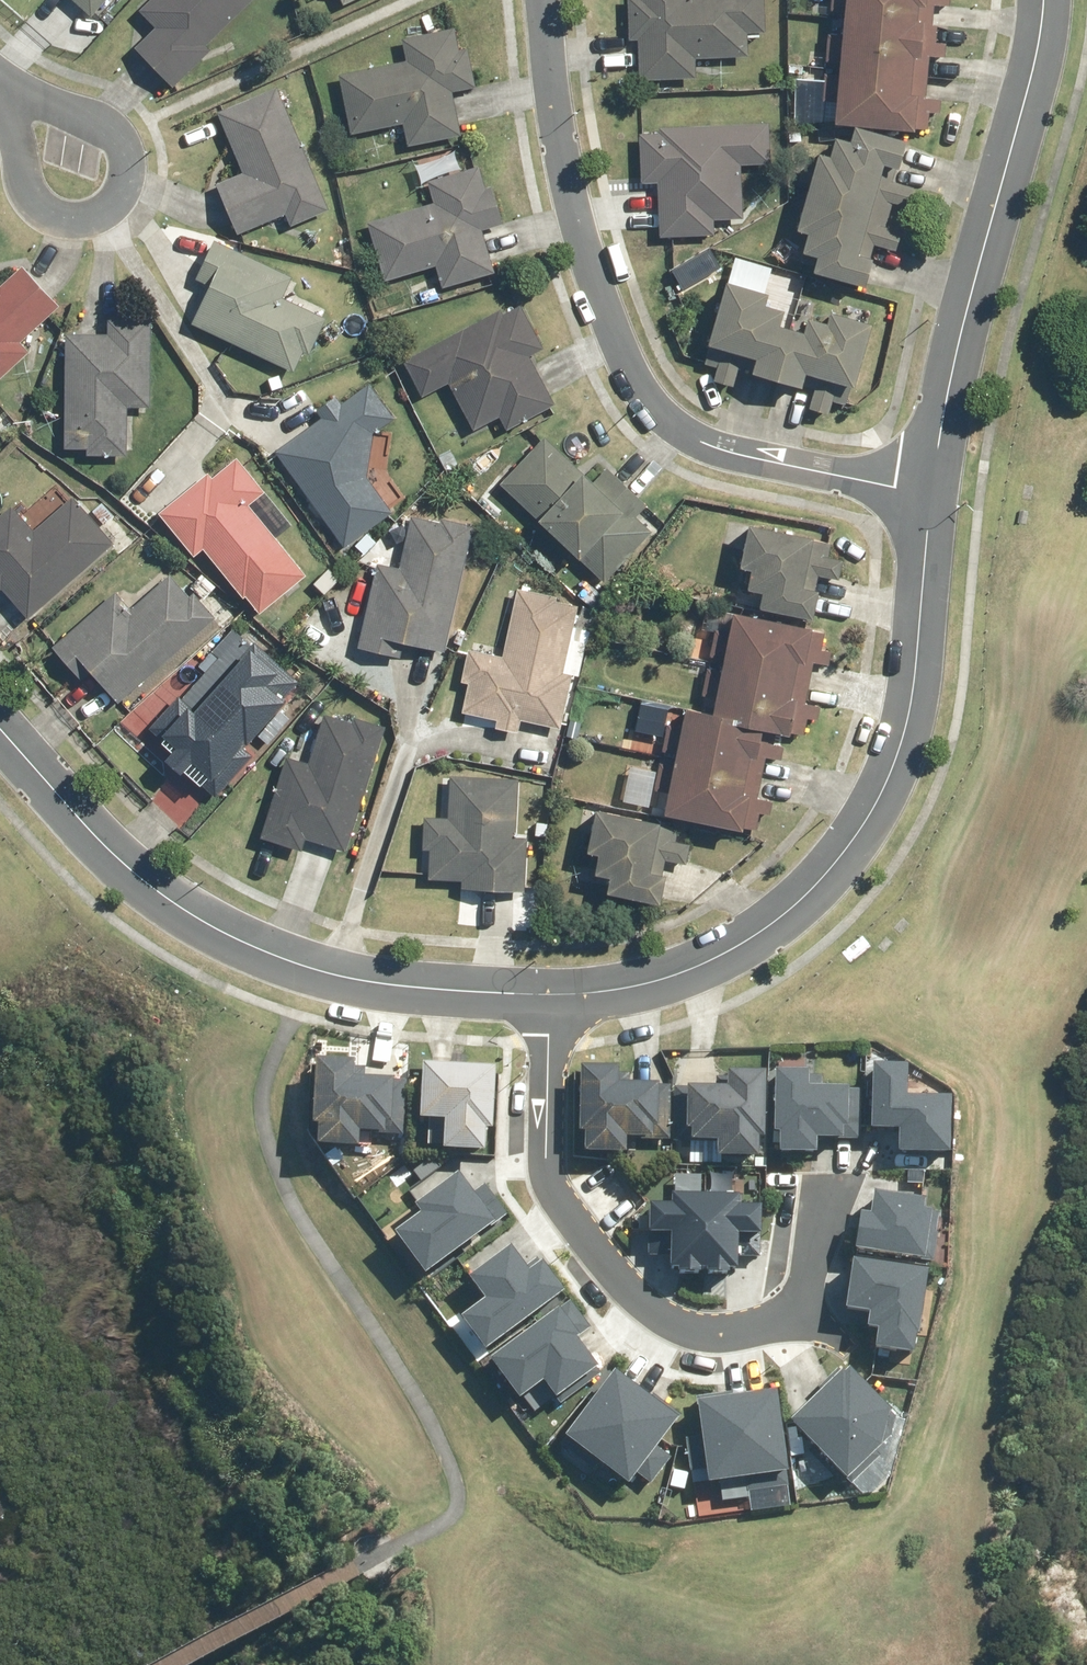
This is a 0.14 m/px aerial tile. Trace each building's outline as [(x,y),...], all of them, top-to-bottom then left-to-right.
[(94,17),(108,0),(75,0),(94,17)] [(220,33),(221,34),(255,0),(151,0),(144,7),(160,23),(134,48),(172,88),(210,51),(206,46),(220,33)] [(763,0),(629,0),(631,42),(639,41),(640,78),(693,76),(693,59),(749,57),(749,36),(765,35),(763,0)] [(836,123),(913,129),(924,0),(846,0),(836,123)] [(407,61),(339,75),(343,93),(351,134),(403,123),(408,146),(461,136),(452,93),(475,88),(466,48),(459,50),(454,28),(402,39),(407,61)] [(328,210),(276,88),(250,99),(217,113),(243,174),(217,184),(238,235),(285,215),(290,226),(328,210)] [(660,125),(660,135),(639,135),(639,185),(658,184),(659,221),(662,221),(663,238),(714,235),(713,220),(744,219),(742,164),(769,164),(769,123),(660,125)] [(820,155),(800,228),(810,231),(804,253),(822,258),(818,273),(867,286),(905,142),(856,129),(853,141),(836,137),(830,158),(820,155)] [(495,273),(482,229),(502,224),(485,165),(428,181),(435,203),(368,223),(385,281),(437,266),(443,288),(495,273)] [(319,316),(284,298),(294,277),(215,242),(198,281),(211,286),(192,323),(291,372),(319,316)] [(2,287),(0,285),(0,381),(28,355),(18,344),(59,306),(23,268),(2,287)] [(781,325),(784,311),(764,306),(768,293),(728,281),(709,344),(712,345),(708,358),(846,401),(851,385),(855,386),(872,322),(833,312),(830,322),(810,317),(806,333),(781,325)] [(549,385),(526,346),(541,338),(523,302),(409,359),(427,395),(448,385),(473,429),(495,416),(501,428),(552,403),(544,387),(549,385)] [(109,319),(109,334),(67,333),(65,444),(127,445),(128,406),(151,407),(153,320),(109,319)] [(321,417),(275,450),(298,483),(299,483),(345,546),(391,512),(366,478),(374,430),(392,418),(368,384),(321,417)] [(606,471),(593,485),(548,441),(503,486),(602,582),(646,536),(633,523),(647,509),(606,471)] [(193,553),(201,546),(257,617),(306,578),(250,507),(269,492),(235,450),(159,511),(193,553)] [(11,507),(0,517),(0,586),(28,618),(113,545),(72,498),(33,532),(11,507)] [(403,568),(378,563),(361,648),(401,657),(404,643),(445,652),(474,523),(416,511),(403,568)] [(748,589),(766,593),(762,610),(813,620),(818,591),(807,589),(818,536),(762,524),(762,526),(750,524),(741,566),(752,569),(748,589)] [(116,593),(55,648),(83,679),(90,673),(118,704),(214,618),(173,572),(131,609),(116,593)] [(492,715),(553,727),(554,725),(567,728),(578,669),(565,667),(578,604),(517,592),(504,656),(476,651),(465,709),(492,714),(492,715)] [(740,826),(759,729),(793,736),(814,628),(733,612),(713,713),(689,708),(668,812),(740,826)] [(238,637),(154,725),(192,762),(195,759),(216,778),(284,700),(267,685),(277,674),(238,637)] [(346,851),(383,726),(322,708),(306,762),(284,755),(259,835),(302,848),(305,839),(346,851)] [(527,839),(516,838),(518,780),(451,779),(450,821),(449,821),(449,819),(429,819),(428,880),(448,880),(448,877),(449,877),(449,880),(462,881),(461,886),(524,889),(527,839)] [(607,892),(660,903),(666,875),(651,872),(656,847),(654,847),(659,823),(597,810),(588,852),(600,854),(596,872),(610,876),(607,892)] [(903,1063),(862,1064),(863,1134),(897,1133),(897,1153),(944,1152),(943,1089),(903,1090),(903,1063)] [(647,1065),(579,1068),(583,1154),(651,1151),(647,1065)] [(480,1152),(481,1121),(493,1122),(494,1068),(422,1066),(421,1120),(445,1121),(445,1152),(480,1152)] [(393,1067),(320,1067),(319,1144),(392,1145),(393,1067)] [(810,1067),(771,1067),(771,1152),(810,1152),(810,1137),(849,1137),(849,1081),(810,1081),(810,1067)] [(725,1072),(725,1091),(684,1090),(684,1142),(726,1142),(726,1161),(761,1161),(761,1072),(725,1072)] [(421,1275),(512,1200),(487,1170),(470,1183),(454,1164),(418,1194),(426,1205),(388,1236),(421,1275)] [(692,1177),(643,1218),(703,1287),(751,1246),(692,1177)] [(852,1253),(931,1261),(936,1208),(923,1207),(924,1196),(874,1191),(872,1212),(856,1210),(852,1253)] [(482,1347),(569,1282),(547,1253),(531,1265),(513,1242),(472,1272),(487,1293),(458,1315),(482,1347)] [(910,1352),(926,1272),(851,1257),(841,1310),(868,1315),(866,1328),(880,1331),(877,1346),(910,1352)] [(597,1319),(575,1290),(488,1354),(512,1386),(541,1365),(557,1386),(598,1355),(581,1331),(597,1319)] [(907,1419),(852,1363),(800,1414),(855,1470),(907,1419)] [(680,1415),(609,1369),(561,1442),(632,1488),(680,1415)] [(779,1391),(698,1395),(702,1480),(783,1476),(779,1391)]
